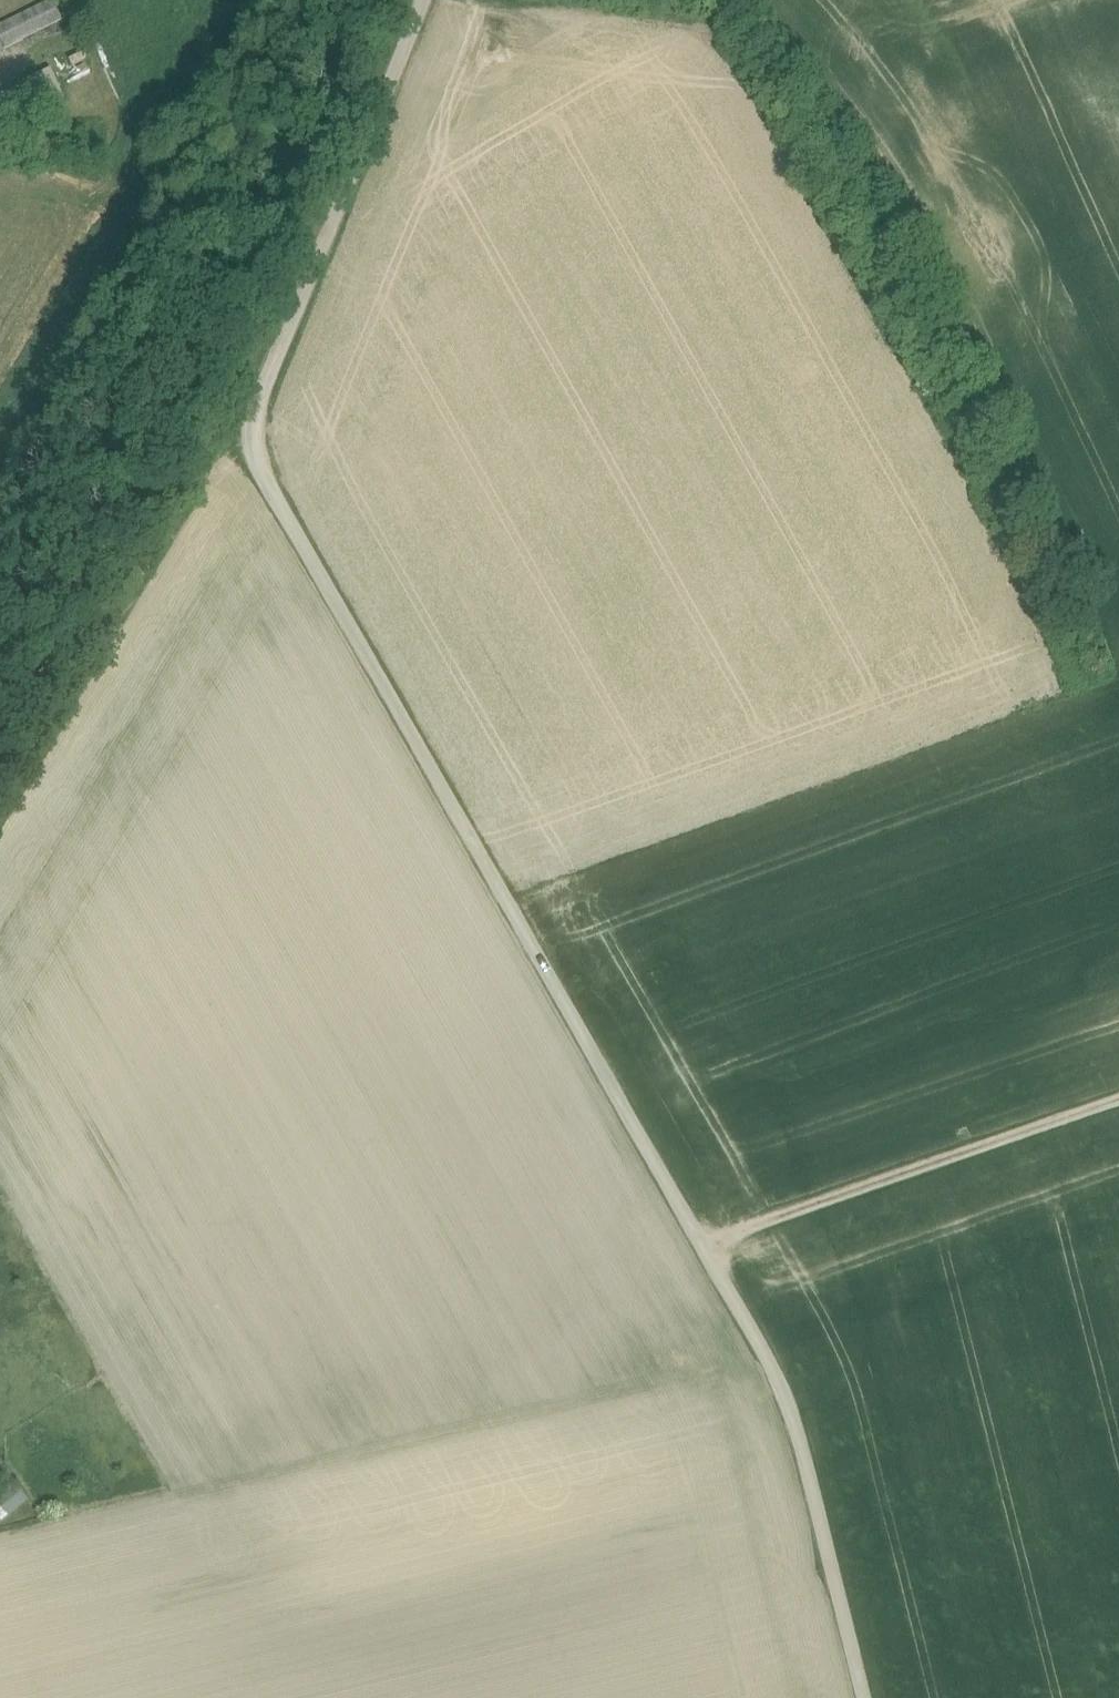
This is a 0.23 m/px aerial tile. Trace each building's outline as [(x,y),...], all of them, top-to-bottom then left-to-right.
[(0,25),(0,45),(4,53),(63,24),(52,0),(51,0),(0,25)] [(0,92),(0,121),(60,95),(50,71),(0,92)] [(16,1485),(1,1493),(10,1510),(25,1502),(16,1485)]
